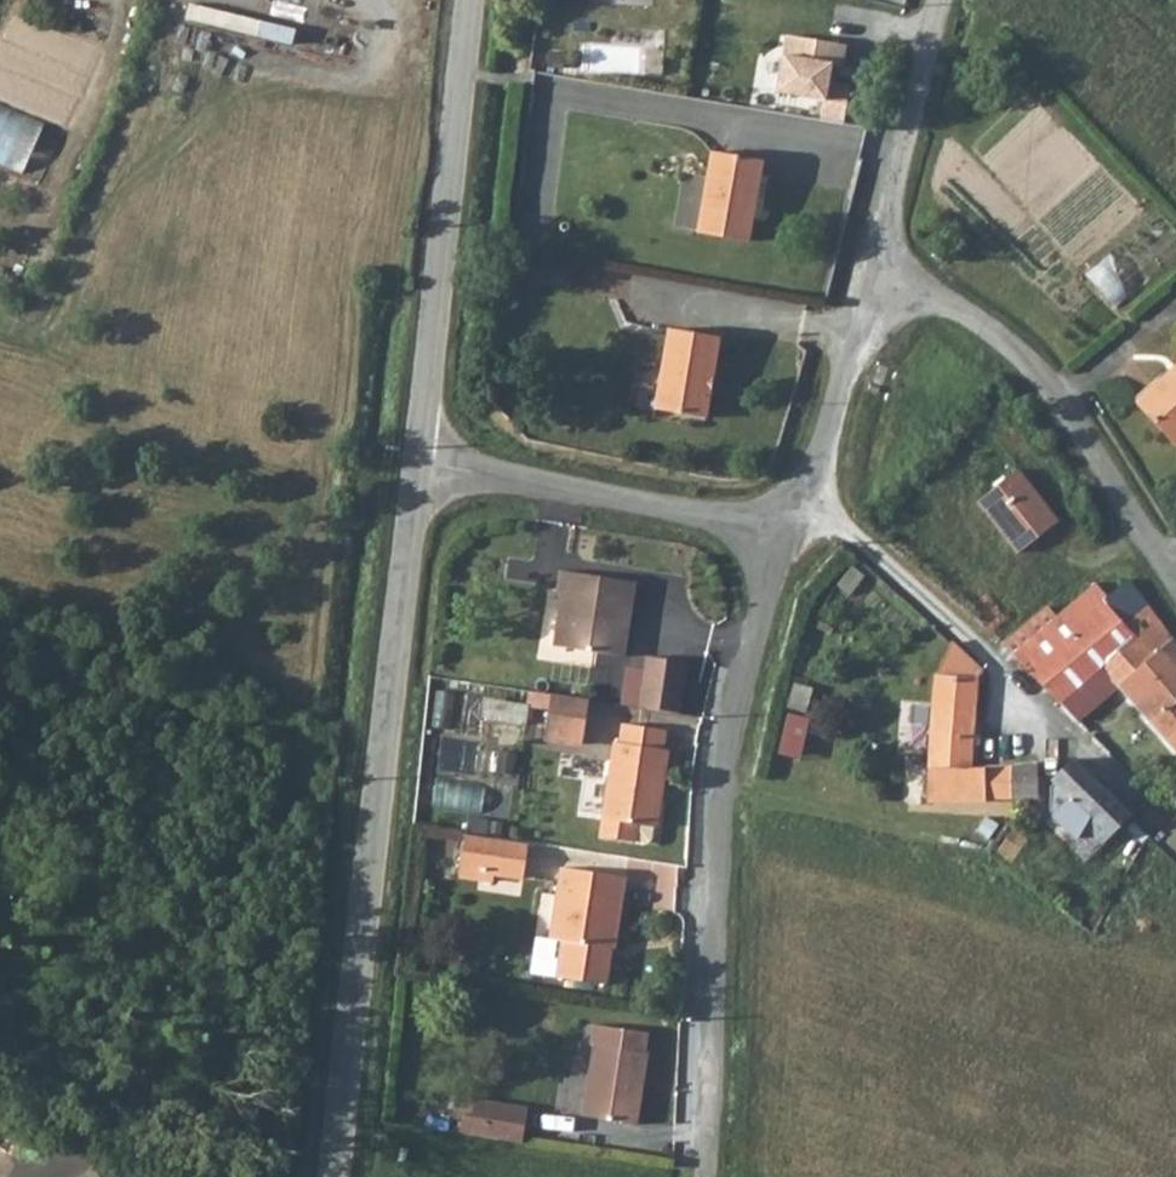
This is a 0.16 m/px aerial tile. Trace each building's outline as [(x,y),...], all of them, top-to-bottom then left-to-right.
[(841,47),(777,36),(775,54),(770,55),(765,95),(816,103),(816,121),(842,125),(847,86),(822,82),(823,65),(840,68),(841,47)] [(31,172),(50,120),(0,102),(0,161),(31,172)] [(710,142),(694,223),(746,234),(762,152),(710,142)] [(1175,260),(1175,227),(1166,215),(1094,273),(1119,305),(1175,260)] [(664,319),(648,398),(698,409),(714,330),(664,319)] [(1137,403),(1175,445),(1175,444),(1175,368),(1137,403)] [(1018,469),(977,500),(1018,552),(1058,521),(1018,469)] [(626,652),(637,579),(566,566),(562,587),(568,589),(558,640),(626,652)] [(1124,625),(1144,604),(1129,581),(1105,600),(1093,585),(1056,615),(1078,642),(1087,634),(1108,659),(1135,636),(1124,625)] [(1103,667),(1175,750),(1175,645),(1144,604),(1124,625),(1135,636),(1108,659),(1101,665),(1103,667)] [(1060,702),(1103,667),(1101,665),(1108,659),(1087,634),(1078,642),(1056,615),(1049,606),(1003,644),(1060,702)] [(981,676),(984,671),(951,640),(938,666),(935,699),(979,709),(981,676)] [(652,656),(643,706),(680,713),(690,664),(652,656)] [(551,705),(554,690),(530,686),(528,701),(551,705)] [(581,742),(590,697),(554,690),(551,705),(545,735),(581,742)] [(1007,820),(1023,795),(1025,765),(975,767),(979,709),(935,699),(928,802),(987,798),(987,795),(1002,797),(993,809),(1007,820)] [(617,742),(616,749),(603,824),(601,836),(650,844),(653,826),(659,796),(666,797),(673,752),(667,752),(670,731),(626,723),(623,743),(617,742)] [(1105,843),(1132,816),(1074,759),(1056,778),(1071,794),(1054,813),(1076,835),(1085,822),(1105,843)] [(1039,766),(1025,765),(1023,795),(1038,795),(1039,766)] [(653,826),(661,827),(666,797),(659,796),(653,826)] [(529,877),(535,842),(473,831),(467,873),(488,878),(489,870),(529,877)] [(610,946),(621,876),(567,866),(554,937),(565,939),(559,974),(600,982),(607,945),(610,946)] [(634,1122),(646,1033),(597,1025),(594,1043),(596,1043),(585,1113),(634,1122)] [(471,1111),(474,1094),(464,1092),(461,1110),(471,1111)] [(461,1110),(458,1128),(522,1139),(528,1103),(474,1094),(471,1111),(461,1110)]
